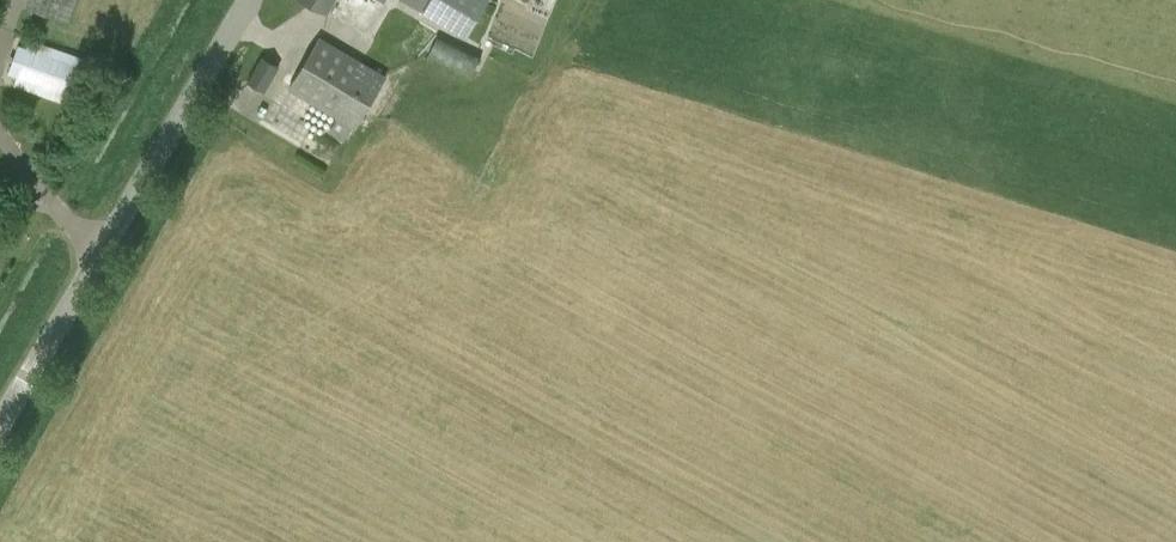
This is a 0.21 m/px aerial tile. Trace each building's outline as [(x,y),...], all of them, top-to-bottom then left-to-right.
[(75,0),(31,0),(29,8),(68,21),(75,0)] [(335,0),(301,0),(328,14),(335,0)] [(487,0),(405,0),(466,36),(487,0)] [(429,54),(472,76),(481,57),(438,35),(429,54)] [(386,76),(320,36),(288,89),(337,118),(329,131),(344,140),(353,126),(355,127),(386,76)] [(75,106),(90,61),(30,40),(27,48),(18,45),(9,74),(17,77),(14,85),(75,106)] [(278,67),(260,57),(247,81),(265,91),(278,67)]
